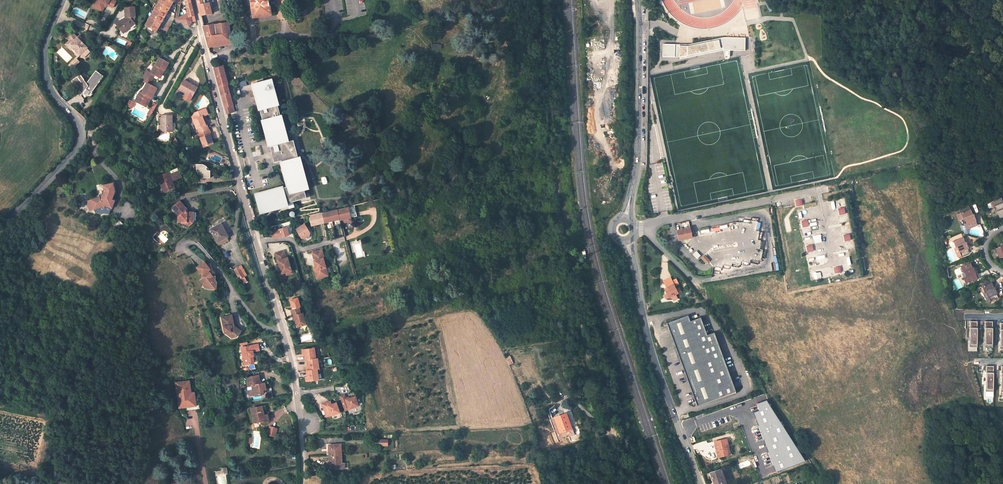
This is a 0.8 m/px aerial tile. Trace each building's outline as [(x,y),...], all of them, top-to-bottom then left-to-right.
[(94,5),(100,7),(98,10),(102,12),(106,5),(113,8),(116,2),(113,0),(99,0),(98,0),(97,0),(94,5)] [(146,24),(157,31),(158,28),(173,2),(170,0),(160,0),(146,24)] [(185,1),(188,13),(189,16),(191,16),(193,22),(196,21),(195,18),(191,3),(190,0),(185,0),(185,1)] [(201,15),(211,13),(208,0),(197,0),(201,15)] [(268,0),(251,0),(253,17),(271,14),(268,0)] [(128,30),(136,23),(135,22),(135,18),(135,17),(135,8),(125,8),(126,18),(121,22),(120,21),(117,24),(122,30),(125,28),(128,30)] [(277,12),(279,20),(290,18),(289,10),(277,12)] [(183,15),(178,17),(178,20),(189,26),(193,22),(191,16),(189,16),(188,13),(183,15)] [(173,23),(168,22),(164,30),(167,32),(173,23)] [(209,47),(232,43),(228,22),(203,26),(209,47)] [(79,55),(87,48),(80,41),(77,38),(74,35),(69,40),(70,41),(68,43),(70,45),(72,48),(73,49),(73,48),(76,51),(76,52),(77,53),(79,55)] [(684,44),(663,44),(662,57),(679,59),(724,50),(744,51),(744,38),(721,37),(684,44)] [(165,69),(169,62),(160,57),(156,64),(155,64),(151,72),(155,74),(159,76),(163,68),(165,69)] [(76,59),(66,68),(70,72),(76,65),(75,64),(78,61),(76,59)] [(225,108),(233,105),(227,84),(228,84),(222,66),(214,68),(225,108)] [(155,74),(151,72),(147,69),(143,75),(153,79),(155,74)] [(104,76),(97,70),(95,73),(102,79),(104,76)] [(102,79),(95,73),(87,83),(81,74),(72,81),(79,90),(79,89),(80,91),(79,92),(84,100),(85,98),(87,97),(90,96),(102,79)] [(153,79),(143,75),(141,79),(147,83),(150,84),(153,79)] [(257,83),(252,84),(254,90),(256,90),(257,94),(255,94),(259,112),(260,112),(262,122),(269,148),(277,145),(278,146),(274,147),(278,163),(282,162),(282,163),(281,164),(287,188),(283,189),(283,188),(255,195),(260,215),(288,207),(287,205),(307,199),(305,192),(309,191),(300,159),(298,159),(293,142),(288,143),(289,143),(282,117),(281,117),(278,107),(279,107),(272,79),(264,81),(263,78),(257,80),(257,83)] [(198,87),(184,80),(179,89),(193,96),(198,87)] [(152,98),(157,88),(150,84),(147,83),(142,93),(140,92),(135,101),(145,106),(150,97),(152,98)] [(130,100),(127,105),(132,108),(135,103),(130,100)] [(226,114),(233,112),(234,112),(233,105),(225,108),(226,114)] [(192,116),(197,128),(198,128),(200,132),(209,128),(207,124),(206,124),(202,115),(208,113),(206,107),(195,112),(192,116)] [(173,131),(172,115),(162,115),(162,131),(173,131)] [(198,133),(204,146),(213,143),(209,134),(211,133),(209,128),(200,132),(198,133)] [(198,178),(210,178),(210,170),(209,170),(209,169),(208,169),(208,168),(207,167),(206,166),(204,165),(203,164),(202,164),(196,164),(196,172),(198,172),(198,178)] [(168,172),(158,176),(164,192),(174,189),(171,181),(181,177),(177,168),(167,172),(168,172)] [(113,183),(104,185),(105,190),(104,193),(101,200),(100,197),(90,200),(93,209),(96,208),(102,207),(105,208),(105,206),(112,208),(113,208),(115,200),(112,199),(115,191),(113,183)] [(998,219),(1002,217),(1002,209),(1001,205),(1000,205),(998,200),(988,204),(990,209),(994,208),(998,219)] [(185,207),(180,201),(172,207),(179,216),(178,217),(178,222),(187,222),(190,225),(196,220),(196,215),(187,215),(185,212),(185,207)] [(351,221),(349,216),(347,207),(322,213),(324,222),(338,219),(339,220),(343,219),(344,223),(351,221)] [(975,227),(967,207),(959,210),(960,214),(958,215),(959,221),(963,219),(965,225),(962,226),(964,231),(975,227)] [(322,213),(309,216),(311,226),(324,222),(322,213)] [(117,218),(111,225),(117,231),(124,224),(117,218)] [(304,224),(296,230),(301,238),(305,239),(309,237),(310,233),(308,231),(309,228),(306,227),(304,224)] [(215,227),(211,229),(218,242),(227,237),(228,237),(222,225),(216,228),(215,227)] [(286,236),(284,228),(264,233),(264,239),(272,239),(281,237),(286,236)] [(676,231),(677,241),(692,239),(690,229),(676,231)] [(218,242),(219,245),(229,240),(227,237),(218,242)] [(957,247),(961,257),(970,253),(966,243),(965,244),(963,239),(952,243),(954,248),(957,247)] [(179,242),(171,249),(173,251),(180,244),(179,242)] [(281,267),(282,272),(286,271),(292,269),(288,256),(287,257),(285,249),(276,252),(278,260),(279,259),(280,264),(281,267)] [(315,269),(317,278),(323,276),(323,274),(328,272),(324,257),(325,257),(322,249),(313,252),(315,260),(314,260),(316,266),(317,269),(315,269)] [(818,252),(812,255),(814,261),(820,258),(818,252)] [(701,259),(706,264),(709,262),(704,256),(701,259)] [(210,269),(204,262),(197,267),(203,276),(203,277),(200,279),(204,284),(206,283),(207,284),(207,286),(208,288),(214,289),(216,288),(216,282),(215,280),(215,276),(212,276),(208,271),(210,269)] [(957,275),(965,271),(967,277),(969,282),(977,279),(972,268),(971,268),(970,264),(955,270),(954,271),(955,274),(957,275)] [(247,275),(242,265),(239,267),(244,277),(247,275)] [(244,277),(239,267),(235,270),(240,279),(239,280),(242,285),(247,281),(244,277)] [(664,294),(666,299),(671,296),(675,294),(681,291),(679,287),(676,289),(674,286),(679,284),(676,279),(672,281),(671,278),(664,281),(665,284),(667,287),(664,289),(666,293),(664,294)] [(991,284),(981,288),(984,294),(987,293),(991,303),(999,299),(995,289),(993,290),(991,284)] [(294,318),(296,325),(299,324),(304,322),(301,311),(299,312),(297,305),(289,308),(291,314),(292,314),(294,318)] [(235,326),(233,315),(223,317),(225,332),(232,337),(237,337),(241,331),(235,326)] [(690,322),(688,315),(667,323),(696,406),(736,392),(714,332),(707,335),(701,318),(690,322)] [(979,321),(971,321),(970,346),(978,346),(979,321)] [(993,322),(985,321),(985,347),(993,347),(993,322)] [(259,344),(242,347),(245,365),(254,363),(254,358),(252,359),(252,356),(253,356),(254,356),(253,351),(260,350),(259,344)] [(315,357),(313,346),(301,348),(302,352),(304,352),(304,358),(306,358),(315,357)] [(315,357),(306,358),(307,364),(305,365),(306,369),(316,368),(318,368),(317,357),(315,357)] [(994,366),(986,366),(985,391),(993,391),(994,366)] [(316,368),(306,369),(307,376),(305,376),(306,380),(318,379),(316,368)] [(259,375),(247,377),(248,386),(252,386),(253,388),(248,389),(249,394),(251,396),(263,394),(262,389),(266,388),(265,383),(261,384),(259,384),(258,380),(260,380),(259,375)] [(189,381),(177,383),(180,408),(186,407),(186,405),(195,404),(195,397),(194,392),(191,393),(189,381)] [(344,395),(339,397),(344,410),(358,405),(355,396),(346,399),(344,395)] [(199,408),(197,396),(195,397),(195,404),(186,405),(186,407),(187,409),(199,408)] [(763,398),(754,401),(757,408),(752,410),(773,469),(801,458),(763,398)] [(328,406),(327,403),(322,404),(326,416),(339,411),(336,403),(331,405),(328,406)] [(262,406),(251,408),(254,423),(268,420),(267,414),(264,415),(263,411),(262,406)] [(561,426),(568,424),(566,418),(564,419),(564,418),(567,417),(566,414),(557,417),(561,426)] [(277,425),(269,426),(269,434),(277,434),(277,425)] [(727,438),(715,441),(718,456),(730,453),(727,438)] [(328,445),(329,455),(340,455),(340,444),(328,445)] [(340,455),(329,455),(329,465),(341,465),(340,455)] [(229,473),(227,467),(221,468),(222,471),(216,472),(218,483),(227,483),(225,474),(229,473)] [(711,472),(715,483),(727,483),(721,468),(711,472)]
